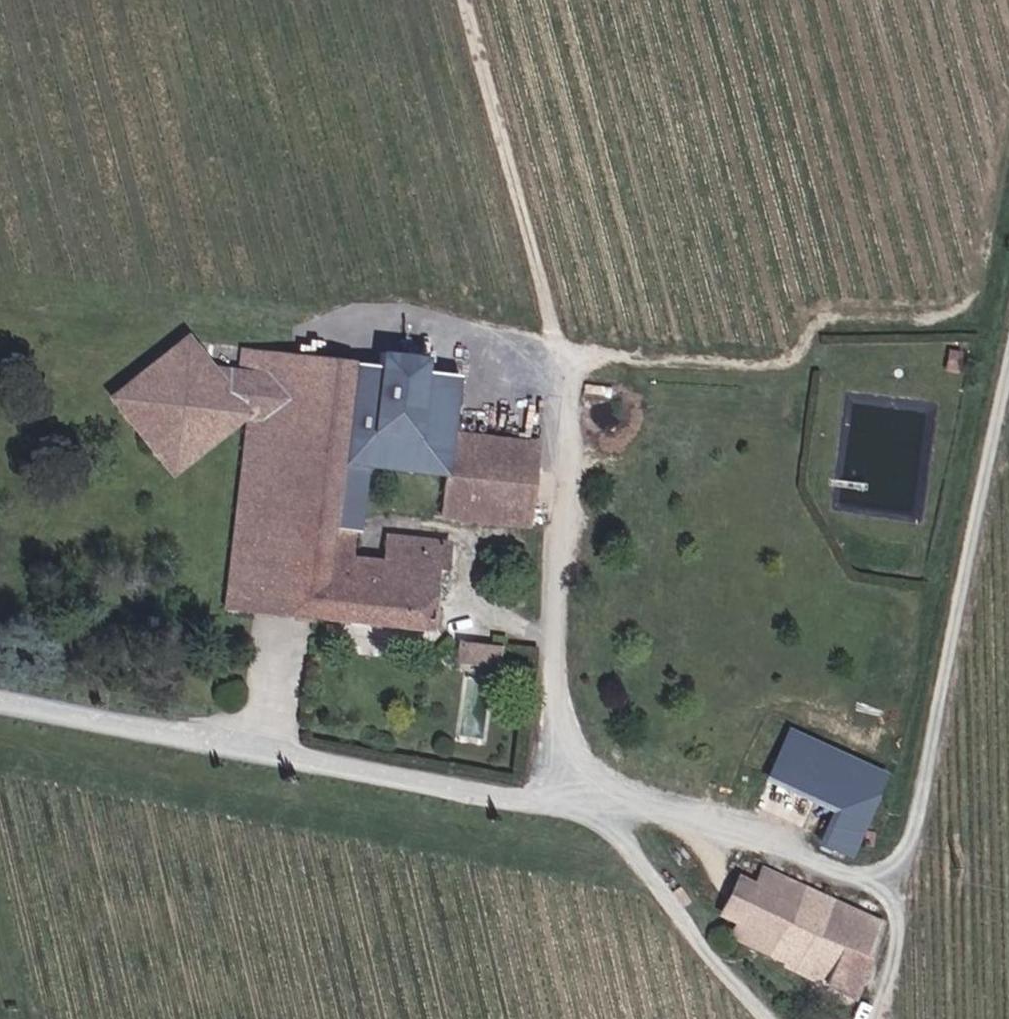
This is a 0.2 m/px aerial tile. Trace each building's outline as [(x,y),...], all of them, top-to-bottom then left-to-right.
[(333,523),(337,493),(354,362),(249,349),(248,370),(214,367),(188,337),(109,400),(167,470),(243,410),(223,603),(286,610),(428,626),(428,621),(438,622),(439,605),(432,603),(447,531),(389,525),(387,551),(352,548),(355,526),(333,523)] [(547,416),(461,408),(458,431),(545,438),(547,416)] [(545,438),(458,431),(450,511),(536,519),(545,438)] [(501,665),(504,644),(460,639),(458,660),(501,665)] [(767,782),(836,807),(822,844),(859,857),(892,767),(787,728),(767,782)] [(884,934),(760,871),(725,941),(849,1004),(884,934)]
